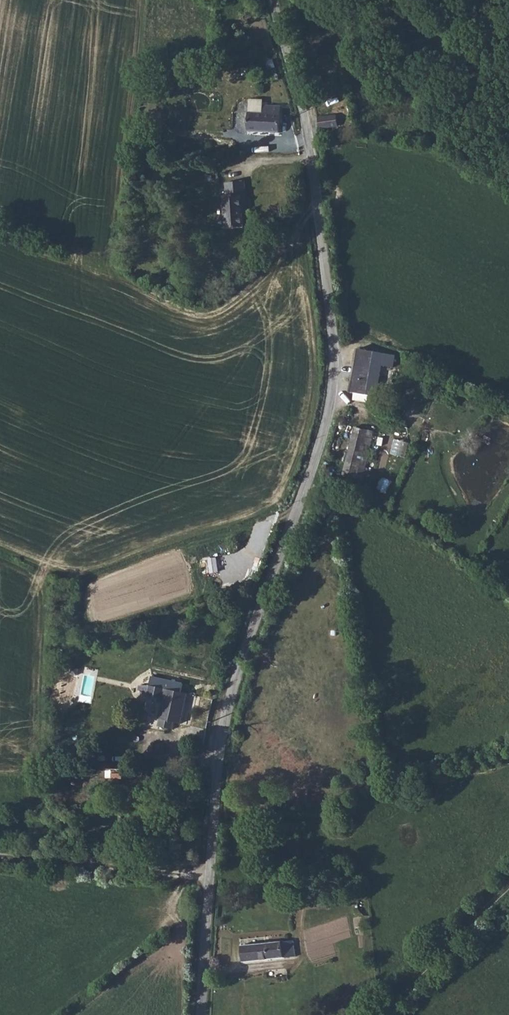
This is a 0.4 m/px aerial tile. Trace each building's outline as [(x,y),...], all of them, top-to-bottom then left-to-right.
[(270,52),(262,56),(264,64),(273,61),(270,52)] [(273,68),(267,71),(268,77),(278,76),(278,71),(273,68)] [(264,109),(263,126),(279,126),(280,101),(264,100),(264,109)] [(247,126),(263,126),(264,109),(247,108),(247,126)] [(336,110),(316,109),(319,120),(335,120),(336,110)] [(243,179),(225,179),(225,190),(222,191),(225,226),(241,225),(240,200),(244,199),(243,179)] [(399,360),(388,355),(362,350),(351,393),(377,397),(384,366),(397,367),(399,360)] [(375,430),(356,426),(344,476),(363,480),(375,430)] [(390,452),(405,455),(407,440),(393,438),(390,452)] [(218,557),(201,559),(204,575),(219,573),(218,557)] [(181,690),(183,679),(151,674),(148,693),(162,696),(158,724),(175,727),(175,721),(181,722),(187,692),(181,690)] [(187,764),(172,764),(173,773),(186,773),(187,764)] [(301,937),(250,941),(250,959),(302,954),(301,937)]
